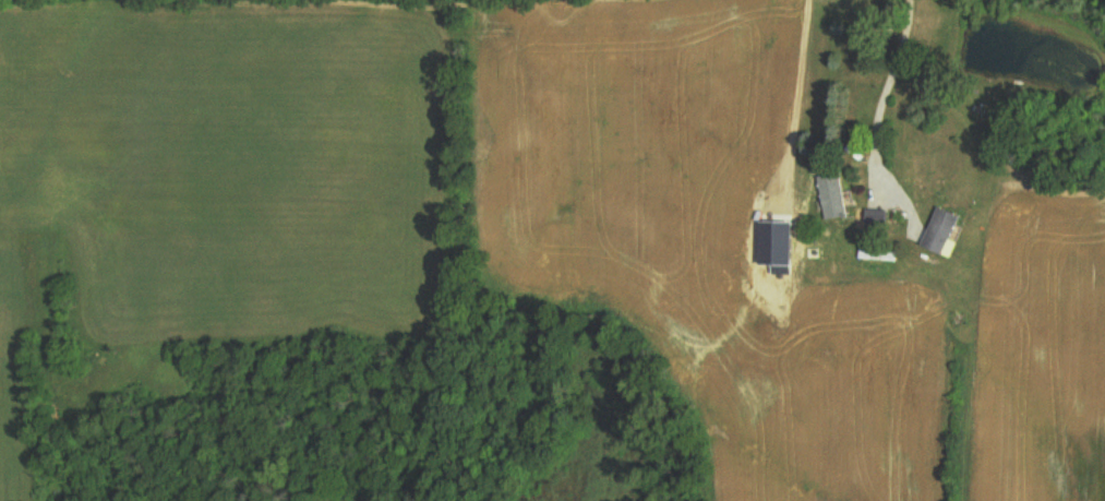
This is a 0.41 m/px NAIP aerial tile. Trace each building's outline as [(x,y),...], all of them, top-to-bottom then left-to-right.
[(827,218),(848,217),(846,174),(825,175),(827,218)] [(964,216),(943,207),(925,244),(954,257),(961,242),(954,239),(964,216)] [(858,228),(879,229),(880,210),(858,210),(858,228)] [(796,266),(798,223),(777,222),(778,215),(766,215),(764,265),(796,266)]
